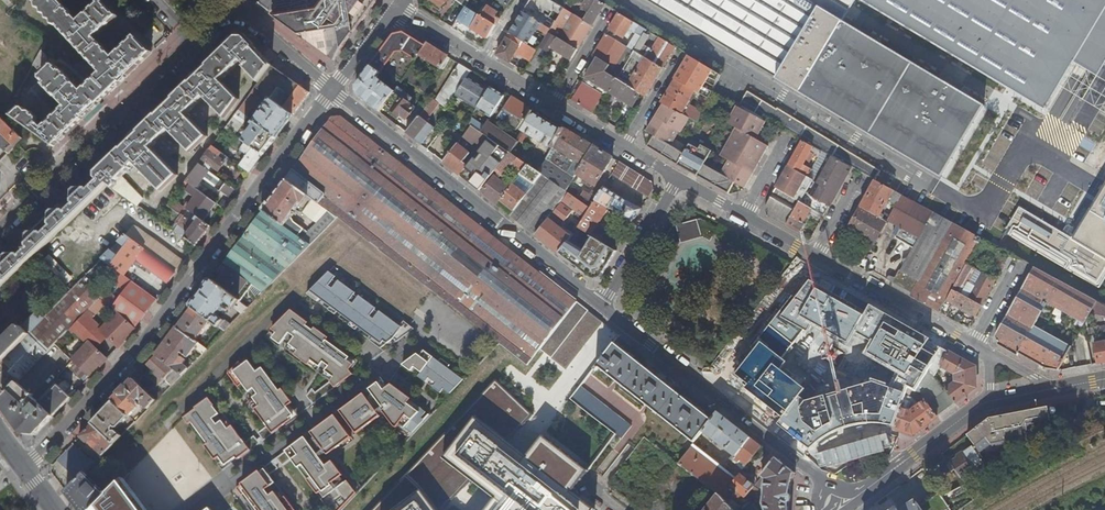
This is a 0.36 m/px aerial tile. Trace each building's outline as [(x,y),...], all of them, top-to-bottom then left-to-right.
[(11,114),(56,146),(152,52),(136,34),(113,56),(96,37),(118,16),(104,0),(100,0),(79,19),(62,0),(34,0),(36,3),(37,7),(41,8),(42,13),(47,13),(47,18),(52,19),(52,24),(57,24),(100,70),(81,88),(60,65),(58,67),(54,62),(51,63),(40,73),(40,77),(44,81),(43,82),(56,97),(57,96),(65,104),(43,125),(38,120),(38,116),(31,109),(28,110),(24,105),(20,106),(19,106),(11,114)] [(271,13),(284,23),(304,20),(312,9),(319,0),(300,0),(278,3),(271,13)] [(366,15),(345,0),(319,0),(312,9),(348,36),(366,15)] [(366,15),(377,0),(345,0),(366,15)] [(559,17),(562,11),(564,8),(563,7),(552,1),(551,0),(545,0),(536,15),(534,18),(551,29),(556,21),(550,17),(554,10),(558,13),(556,16),(559,17)] [(569,0),(564,8),(569,11),(574,3),(569,0)] [(584,20),(587,22),(592,25),(605,4),(599,0),(588,0),(583,9),(589,12),(584,20)] [(941,176),(973,126),(890,78),(903,55),(1055,145),(1104,60),(1104,0),(647,0),(941,176)] [(534,18),(536,15),(530,11),(533,7),(528,4),(523,12),(534,18)] [(488,5),(481,16),(496,25),(501,18),(497,15),(499,11),(488,5)] [(472,27),(489,38),(496,25),(481,16),(466,6),(454,27),(467,35),(472,27)] [(566,18),(570,11),(569,11),(564,8),(562,11),(559,17),(556,21),(551,29),(550,32),(577,50),(592,25),(587,22),(584,20),(578,16),(573,13),(572,16),(575,17),(564,35),(559,32),(567,19),(566,18)] [(323,31),(327,55),(333,60),(344,44),(342,43),(348,36),(312,9),(304,20),(321,17),(322,21),(324,20),(326,30),(323,31)] [(589,12),(583,9),(578,16),(584,20),(589,12)] [(538,28),(548,34),(550,32),(551,29),(534,18),(523,12),(510,33),(520,39),(538,50),(541,46),(531,40),(538,28)] [(632,29),(644,36),(648,30),(619,13),(610,29),(624,37),(632,23),(634,25),(632,29)] [(121,19),(103,36),(112,45),(130,29),(121,19)] [(674,52),(657,41),(652,49),(645,45),(650,36),(648,35),(650,32),(648,30),(644,36),(635,51),(663,68),(674,52)] [(551,47),(571,59),(577,50),(550,32),(548,34),(541,46),(538,50),(532,60),(525,71),(536,78),(551,53),(548,52),(551,47)] [(405,33),(393,34),(376,57),(370,65),(381,73),(385,76),(399,86),(405,79),(410,71),(419,55),(425,45),(405,33)] [(517,43),(520,39),(510,33),(498,54),(510,62),(518,50),(521,45),(517,43)] [(626,49),(633,53),(635,51),(607,34),(594,55),(599,58),(615,68),(626,49)] [(80,187),(76,187),(73,191),(73,201),(67,207),(61,202),(27,234),(27,245),(29,247),(21,255),(20,253),(9,253),(5,257),(5,268),(6,269),(1,274),(0,274),(0,288),(2,287),(108,183),(138,205),(146,194),(140,189),(137,193),(133,189),(134,188),(135,190),(138,187),(127,175),(124,179),(129,184),(125,188),(118,180),(131,168),(130,168),(135,164),(143,172),(142,173),(143,175),(144,174),(162,191),(178,174),(152,147),(157,142),(157,141),(164,135),(169,130),(193,155),(209,138),(186,114),(204,97),(225,118),(239,99),(220,80),(241,61),(245,65),(243,67),(256,81),(243,97),(246,99),(255,87),(258,82),(263,75),(271,65),(244,36),(236,36),(96,172),(96,177),(99,180),(89,189),(88,188),(80,187)] [(657,41),(674,52),(676,48),(659,37),(657,41)] [(518,50),(532,60),(538,50),(520,39),(517,43),(521,45),(518,50)] [(441,69),(448,57),(427,43),(425,45),(419,55),(441,69)] [(48,54),(42,47),(33,63),(39,66),(49,57),(48,54)] [(641,93),(646,96),(663,68),(635,51),(633,53),(622,72),(618,79),(641,93)] [(712,91),(720,75),(720,74),(690,56),(676,79),(695,90),(706,97),(709,98),(712,91)] [(587,77),(610,91),(618,79),(622,72),(615,68),(599,58),(587,77)] [(460,64),(456,70),(467,77),(471,71),(460,64)] [(287,102),(282,107),(292,115),(309,93),(271,65),(263,75),(291,96),(289,98),(286,97),(284,100),(287,102)] [(377,78),(381,73),(370,65),(356,85),(357,93),(379,111),(385,104),(395,91),(381,81),(377,78)] [(456,70),(437,101),(440,103),(448,109),(454,99),(456,95),(467,77),(456,70)] [(431,85),(410,71),(405,79),(426,93),(431,85)] [(377,78),(381,81),(385,76),(381,73),(377,78)] [(291,96),(263,75),(258,82),(255,87),(262,93),(267,96),(270,91),(275,95),(272,100),(282,107),(287,102),(284,100),(286,97),(289,98),(291,96)] [(40,77),(19,98),(19,106),(20,106),(24,105),(28,110),(31,109),(38,116),(38,120),(43,125),(65,104),(57,96),(56,97),(43,82),(44,81),(40,77)] [(467,77),(456,95),(477,108),(488,90),(467,77)] [(634,106),(641,93),(618,79),(610,91),(634,106)] [(687,103),(695,90),(676,79),(662,102),(664,103),(687,115),(697,121),(702,111),(687,103)] [(583,83),(573,100),(592,112),(602,97),(603,95),(583,83)] [(404,90),(399,86),(395,91),(385,104),(399,116),(401,114),(407,118),(415,107),(409,103),(413,98),(404,91),(404,90)] [(477,108),(492,117),(505,95),(491,86),(488,90),(477,108)] [(246,115),(259,97),(262,93),(255,87),(246,99),(238,109),(246,115)] [(270,91),(267,96),(270,98),(272,100),(275,95),(270,91)] [(262,93),(259,97),(263,101),(266,105),(270,98),(267,96),(262,93)] [(751,93),(742,107),(804,141),(822,151),(830,155),(852,167),(876,180),(879,182),(885,172),(789,112),(781,108),(780,109),(751,93)] [(19,98),(14,96),(6,110),(11,114),(19,106),(19,98)] [(498,118),(508,124),(521,101),(512,96),(498,118)] [(608,101),(602,97),(592,112),(599,116),(608,101)] [(266,105),(254,121),(256,123),(276,137),(292,115),(282,107),(272,100),(270,98),(266,105)] [(426,107),(433,112),(440,103),(437,101),(433,99),(426,107)] [(517,130),(531,107),(521,101),(508,124),(517,130)] [(440,103),(433,112),(438,116),(435,120),(441,125),(448,115),(447,115),(450,111),(448,109),(440,103)] [(709,149),(689,137),(681,151),(668,142),(676,129),(678,130),(687,115),(664,103),(647,131),(655,135),(648,146),(728,192),(735,182),(745,188),(769,146),(756,139),(766,122),(737,106),(727,123),(736,128),(719,155),(726,160),(718,173),(701,162),(709,149)] [(415,139),(421,131),(428,122),(428,121),(427,120),(433,112),(426,107),(406,132),(415,139)] [(475,111),(489,120),(492,117),(477,108),(475,111)] [(235,134),(248,117),(246,115),(238,109),(225,127),(235,134)] [(548,150),(551,152),(554,147),(565,128),(536,110),(523,131),(550,147),(548,150)] [(8,152),(22,137),(1,116),(0,117),(0,143),(8,152)] [(333,118),(288,178),(310,196),(329,210),(338,218),(500,342),(528,364),(577,301),(341,117),(333,118)] [(485,127),(471,118),(468,123),(472,125),(482,132),(485,127)] [(428,122),(421,131),(427,137),(434,127),(428,122)] [(503,132),(488,122),(485,127),(482,132),(490,138),(496,142),(503,132)] [(256,123),(244,140),(246,142),(263,154),(276,137),(256,123)] [(490,138),(482,132),(472,125),(463,136),(481,149),(483,146),(490,138)] [(554,147),(582,164),(593,145),(565,128),(554,147)] [(517,141),(503,132),(496,142),(510,152),(517,141)] [(483,146),(493,154),(502,161),(510,152),(496,142),(490,138),(483,146)] [(815,157),(818,159),(822,151),(804,141),(793,159),(794,159),(791,166),(809,176),(813,169),(806,165),(806,166),(804,164),(808,156),(811,157),(814,153),(817,154),(815,157)] [(248,154),(240,165),(250,172),(263,154),(246,142),(241,149),(248,154)] [(470,153),(458,143),(443,161),(461,175),(462,173),(468,165),(463,161),(470,153)] [(218,156),(221,151),(212,145),(199,163),(209,170),(212,165),(219,170),(225,161),(218,156)] [(596,186),(613,157),(593,145),(582,164),(576,174),(596,186)] [(472,161),(481,169),(493,154),(483,146),(481,149),(475,156),(472,161)] [(547,159),(574,177),(576,174),(582,164),(554,147),(551,152),(549,156),(547,159)] [(513,164),(523,171),(528,164),(516,156),(510,152),(502,161),(495,171),(503,177),(513,164)] [(475,156),(470,153),(463,161),(468,165),(472,161),(475,156)] [(830,155),(816,180),(818,181),(821,183),(838,192),(852,167),(830,155)] [(574,177),(547,159),(539,172),(542,174),(550,180),(566,191),(574,177)] [(472,180),(481,169),(472,161),(468,165),(462,173),(472,180)] [(612,173),(650,196),(654,189),(653,182),(619,161),(612,173)] [(196,187),(209,170),(199,163),(186,180),(196,187)] [(520,174),(535,184),(542,174),(539,172),(528,164),(523,171),(520,174)] [(790,179),(808,189),(813,179),(809,176),(791,166),(790,165),(784,175),(790,179)] [(514,210),(511,214),(536,234),(551,216),(562,202),(569,193),(566,191),(550,180),(542,174),(535,184),(527,193),(514,210)] [(218,186),(223,180),(220,178),(216,175),(211,181),(218,186)] [(790,179),(784,175),(783,177),(777,188),(783,191),(790,179)] [(495,176),(482,192),(497,204),(501,199),(510,187),(495,176)] [(288,178),(265,210),(284,224),(301,202),(303,204),(310,196),(288,178)] [(808,189),(790,179),(783,191),(784,192),(801,201),(806,192),(808,189)] [(188,202),(185,207),(204,220),(214,206),(221,211),(224,208),(196,187),(186,180),(181,187),(195,197),(191,204),(188,202)] [(880,216),(894,190),(879,182),(876,180),(861,206),(880,216)] [(231,182),(229,185),(237,190),(239,187),(231,182)] [(501,199),(514,210),(527,193),(513,183),(510,187),(501,199)] [(813,195),(806,192),(801,201),(812,208),(818,212),(824,215),(838,192),(821,183),(813,195)] [(903,185),(898,193),(902,194),(981,238),(983,239),(985,236),(903,185)] [(643,209),(604,186),(599,196),(596,200),(614,210),(632,221),(634,222),(643,209)] [(1099,196),(1073,240),(1019,207),(1007,228),(1096,282),(1104,268),(1104,186),(1099,196)] [(789,218),(797,205),(782,196),(784,192),(783,191),(777,188),(766,206),(768,215),(787,225),(791,219),(789,218)] [(584,191),(579,200),(591,208),(596,200),(599,196),(592,192),(590,195),(584,191)] [(797,205),(798,206),(801,201),(784,192),(782,196),(797,205)] [(562,202),(585,218),(591,208),(579,200),(569,193),(562,202)] [(913,293),(912,296),(940,312),(947,299),(953,289),(967,264),(981,238),(902,194),(887,220),(887,221),(901,228),(896,237),(901,240),(898,246),(911,252),(901,270),(900,270),(893,282),(913,293)] [(185,216),(174,230),(196,246),(211,226),(204,220),(185,207),(173,198),(168,204),(185,216)] [(607,212),(611,214),(614,210),(596,200),(591,208),(585,218),(579,228),(591,235),(599,240),(601,236),(591,230),(597,220),(600,223),(607,212)] [(804,223),(812,208),(801,201),(798,206),(791,219),(787,225),(800,233),(805,224),(804,223)] [(887,221),(887,220),(880,216),(861,206),(849,229),(875,243),(887,221)] [(265,210),(245,236),(289,266),(312,243),(303,237),(284,224),(265,210)] [(329,210),(303,237),(312,243),(338,218),(329,210)] [(614,210),(611,214),(629,225),(632,221),(614,210)] [(574,234),(551,216),(536,234),(560,252),(571,238),(574,234)] [(698,219),(701,234),(711,239),(718,227),(701,218),(698,219)] [(698,219),(678,223),(682,239),(701,234),(698,219)] [(677,248),(682,239),(678,223),(674,224),(665,241),(677,248)] [(126,234),(177,271),(185,261),(135,224),(126,234)] [(603,237),(601,241),(615,249),(623,236),(612,229),(606,239),(603,237)] [(136,260),(168,284),(176,273),(125,234),(103,257),(118,269),(125,274),(136,260)] [(571,238),(560,252),(590,276),(603,274),(617,251),(615,249),(601,241),(599,240),(591,235),(584,246),(571,238)] [(224,264),(229,267),(254,284),(264,291),(289,266),(245,236),(224,264)] [(874,412),(876,423),(889,425),(894,426),(901,408),(908,387),(916,391),(930,368),(942,348),(792,263),(711,367),(813,448),(816,445),(825,437),(834,432),(831,425),(780,385),(811,346),(820,334),(895,377),(874,412)] [(967,283),(971,276),(976,269),(970,265),(967,264),(953,289),(959,292),(981,304),(995,280),(982,272),(974,287),(967,283)] [(229,267),(217,283),(241,301),(254,284),(229,267)] [(1091,311),(1097,301),(1034,267),(996,335),(999,345),(1018,355),(1019,352),(1035,324),(1048,302),(1084,323),(1091,311)] [(108,283),(122,293),(133,280),(130,278),(125,274),(118,269),(108,283)] [(370,341),(380,348),(393,339),(396,342),(414,329),(404,321),(400,326),(398,324),(388,316),(386,318),(375,309),(376,308),(367,301),(366,303),(354,294),(355,293),(346,286),(345,288),(334,279),(336,276),(329,272),(307,294),(317,301),(319,298),(331,306),(328,310),(335,315),(337,311),(351,321),(348,325),(355,330),(358,327),(372,337),(370,341)] [(4,358),(16,370),(23,377),(56,343),(67,332),(79,319),(89,309),(101,296),(105,292),(86,274),(45,316),(44,318),(14,348),(4,358)] [(107,289),(105,292),(101,296),(118,312),(135,329),(152,306),(157,298),(133,280),(122,293),(118,299),(107,289)] [(233,306),(243,313),(249,307),(241,301),(217,283),(212,280),(192,307),(210,320),(225,331),(231,325),(219,315),(227,304),(232,307),(233,306)] [(2,287),(0,288),(0,298),(4,303),(11,296),(2,287)] [(953,303),(959,292),(953,289),(947,299),(953,303)] [(953,303),(975,315),(981,304),(959,292),(953,303)] [(953,303),(947,299),(940,312),(947,315),(953,303)] [(1104,315),(1104,305),(1097,301),(1091,311),(1104,315)] [(195,340),(210,320),(192,307),(177,327),(195,340)] [(4,358),(14,348),(44,318),(45,316),(38,309),(22,326),(19,326),(2,343),(2,345),(1,346),(0,345),(0,363),(4,358)] [(95,316),(89,309),(79,319),(103,343),(108,337),(119,347),(131,334),(135,329),(118,312),(103,327),(93,318),(95,316)] [(326,371),(334,377),(331,381),(315,392),(312,388),(307,396),(313,404),(353,374),(350,370),(354,364),(347,360),(349,357),(327,340),(329,337),(315,327),(313,330),(306,325),(309,322),(291,310),(272,329),(276,332),(272,338),(281,344),(293,328),(299,332),(290,344),(298,350),(294,354),(308,365),(312,360),(320,366),(327,356),(333,360),(326,371)] [(87,344),(72,359),(73,360),(91,377),(108,359),(97,348),(103,343),(79,319),(67,332),(56,343),(62,349),(77,334),(87,344)] [(1058,369),(1072,346),(1035,324),(1019,352),(1047,368),(1058,369)] [(189,357),(199,343),(195,340),(177,327),(174,331),(156,355),(183,375),(189,368),(184,363),(187,359),(180,354),(182,352),(189,357)] [(1098,363),(1104,362),(1104,342),(1095,344),(1098,363)] [(681,443),(690,451),(692,447),(705,431),(714,420),(615,343),(592,372),(595,373),(597,370),(598,371),(600,368),(687,436),(681,443)] [(957,382),(947,390),(947,392),(956,403),(976,387),(977,368),(943,349),(943,348),(942,348),(930,368),(936,377),(943,367),(956,375),(957,382)] [(433,387),(441,393),(444,389),(450,394),(466,377),(456,369),(453,372),(448,368),(450,365),(441,358),(439,361),(423,349),(402,365),(411,371),(414,367),(421,372),(418,376),(426,382),(429,378),(436,383),(433,387)] [(170,377),(175,382),(183,375),(156,355),(148,364),(156,371),(151,376),(160,384),(172,371),(174,373),(170,377)] [(540,357),(531,365),(541,375),(549,367),(540,357)] [(16,370),(4,358),(0,363),(0,386),(16,370)] [(249,400),(265,423),(271,419),(278,429),(291,420),(290,418),(294,415),(287,407),(293,403),(282,388),(279,391),(262,367),(257,371),(249,361),(243,365),(240,361),(228,373),(239,387),(243,384),(249,392),(259,384),(263,390),(249,400)] [(936,377),(930,368),(916,391),(921,393),(926,400),(938,416),(956,403),(947,392),(934,401),(930,396),(940,381),(936,377)] [(143,404),(149,409),(157,401),(134,379),(113,401),(129,416),(140,405),(140,403),(139,402),(140,400),(142,400),(142,403),(143,404)] [(40,395),(44,399),(58,385),(54,381),(40,395)] [(572,491),(588,471),(540,434),(524,456),(508,442),(532,414),(497,381),(376,509),(447,509),(446,509),(475,475),(503,496),(492,509),(597,509),(572,491)] [(947,390),(940,381),(930,396),(934,401),(947,392),(947,390)] [(37,434),(71,398),(58,385),(44,399),(40,395),(38,392),(35,395),(34,394),(32,396),(18,382),(2,400),(8,413),(23,433),(37,434)] [(383,411),(394,425),(409,436),(424,420),(421,418),(426,412),(410,400),(411,398),(391,384),(384,389),(379,382),(369,389),(382,407),(389,401),(392,404),(383,411)] [(633,425),(582,385),(572,398),(617,434),(618,433),(623,438),(633,425)] [(219,457),(226,465),(236,457),(238,459),(245,454),(237,443),(243,439),(226,417),(212,428),(208,423),(220,414),(214,406),(217,404),(209,393),(190,411),(195,418),(191,421),(208,443),(205,446),(215,459),(219,457)] [(340,411),(357,433),(380,416),(365,395),(347,408),(346,407),(340,411)] [(910,412),(901,408),(894,426),(895,427),(913,434),(938,416),(926,400),(910,412)] [(119,427),(129,416),(113,401),(95,420),(93,423),(115,444),(123,435),(118,430),(114,430),(114,427),(116,426),(117,427),(119,427)] [(1052,417),(1050,406),(989,418),(967,435),(975,446),(980,453),(992,444),(995,449),(1022,443),(1021,435),(1042,430),(1041,427),(1052,425),(1051,418),(1052,417)] [(749,436),(719,412),(714,420),(705,431),(734,454),(731,458),(743,469),(762,446),(749,436)] [(328,454),(351,437),(335,415),(329,419),(330,421),(312,433),(321,446),(320,447),(325,453),(326,452),(328,454)] [(80,436),(98,454),(102,457),(115,444),(93,423),(80,436)] [(258,433),(264,440),(273,433),(268,426),(258,433)] [(913,434),(895,427),(893,430),(911,437),(913,434)] [(245,442),(251,450),(260,443),(254,436),(245,442)] [(343,475),(333,461),(326,466),(305,437),(277,457),(283,465),(292,458),(299,468),(303,464),(312,476),(307,480),(318,493),(320,492),(324,497),(322,499),(329,509),(332,507),(335,509),(340,509),(356,493),(347,480),(335,489),(331,484),(343,475)] [(91,460),(73,443),(66,451),(58,459),(79,480),(86,473),(99,460),(95,456),(91,460)] [(979,472),(976,468),(986,461),(980,453),(975,446),(964,453),(961,452),(957,455),(957,458),(950,462),(966,487),(975,482),(977,485),(984,480),(982,477),(979,472)] [(734,481),(692,447),(690,451),(680,463),(721,495),(722,495),(734,481)] [(762,465),(768,470),(777,458),(771,453),(762,465)] [(788,499),(790,491),(792,483),(796,472),(777,458),(768,470),(763,476),(767,480),(765,487),(766,493),(764,503),(764,505),(767,509),(788,509),(788,499)] [(285,496),(281,499),(275,491),(265,499),(260,493),(271,486),(265,478),(279,468),(274,460),(237,487),(242,495),(245,493),(258,509),(296,509),(285,496)] [(983,469),(987,474),(994,469),(990,465),(983,469)] [(86,473),(79,480),(77,482),(67,492),(80,509),(93,509),(109,494),(107,492),(106,493),(86,473)] [(740,491),(747,497),(748,495),(756,486),(750,481),(753,478),(750,476),(747,479),(740,473),(734,481),(722,495),(729,503),(740,491)] [(93,509),(142,509),(121,482),(109,494),(93,509)] [(758,487),(756,486),(748,495),(750,498),(752,496),(751,495),(758,487)] [(729,503),(722,495),(721,495),(709,509),(736,509),(729,503)] [(914,501),(901,509),(920,509),(914,501)]
